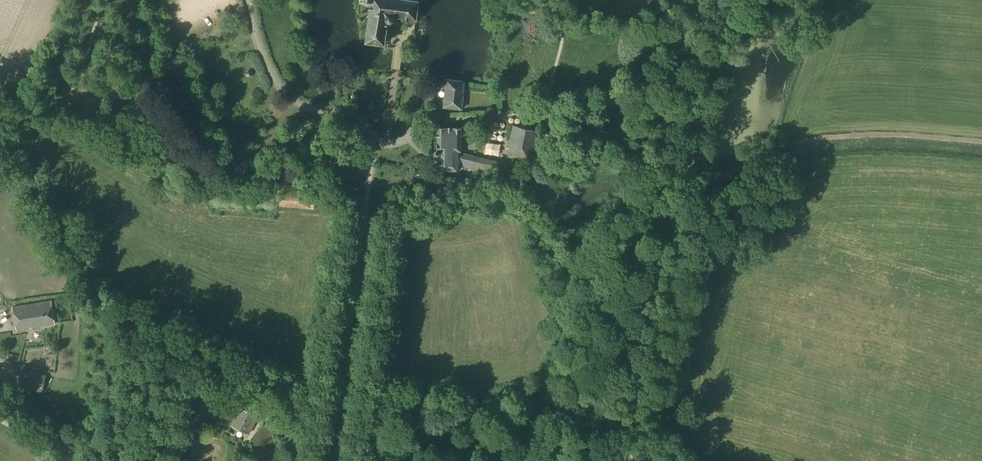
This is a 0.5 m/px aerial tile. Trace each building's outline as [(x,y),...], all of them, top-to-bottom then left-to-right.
[(418,0),(371,0),(366,41),(384,43),(387,20),(391,21),(392,20),(393,19),(394,15),(416,18),(418,0)] [(461,108),(464,81),(446,79),(444,107),(461,108)] [(533,148),(537,131),(513,125),(509,141),(511,142),(509,149),(508,156),(527,161),(531,147),(533,148)] [(461,151),(461,127),(438,127),(438,143),(437,143),(437,150),(436,150),(434,151),(434,152),(434,153),(436,155),(436,158),(438,158),(438,170),(458,170),(458,151),(461,151)] [(503,177),(507,163),(462,152),(459,167),(503,177)] [(17,331),(55,324),(51,300),(13,307),(17,331)] [(41,392),(45,375),(20,369),(16,386),(41,392)] [(248,434),(257,416),(241,408),(232,425),(248,434)] [(202,442),(191,438),(183,460),(195,460),(202,442)]
